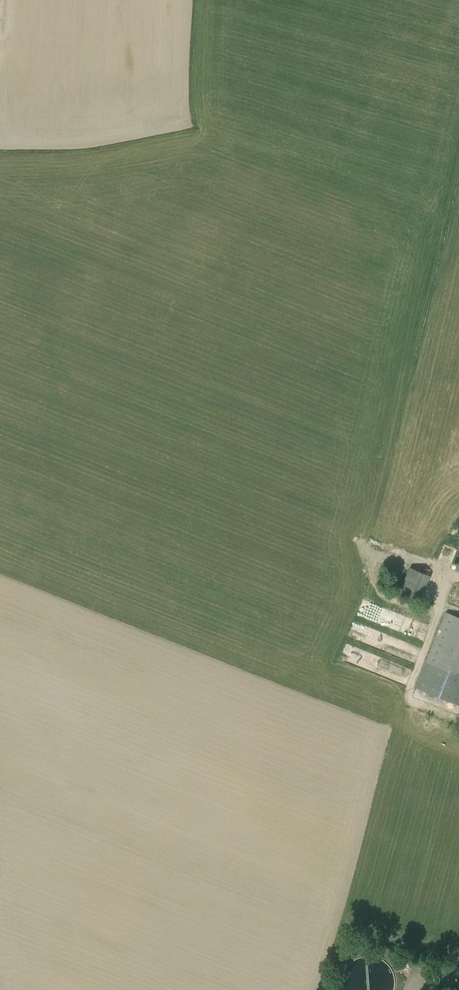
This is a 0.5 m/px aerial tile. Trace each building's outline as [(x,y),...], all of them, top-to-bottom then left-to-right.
[(420,600),(430,576),(410,567),(400,592),(420,600)] [(446,612),(415,688),(458,705),(458,617),(446,612)]
